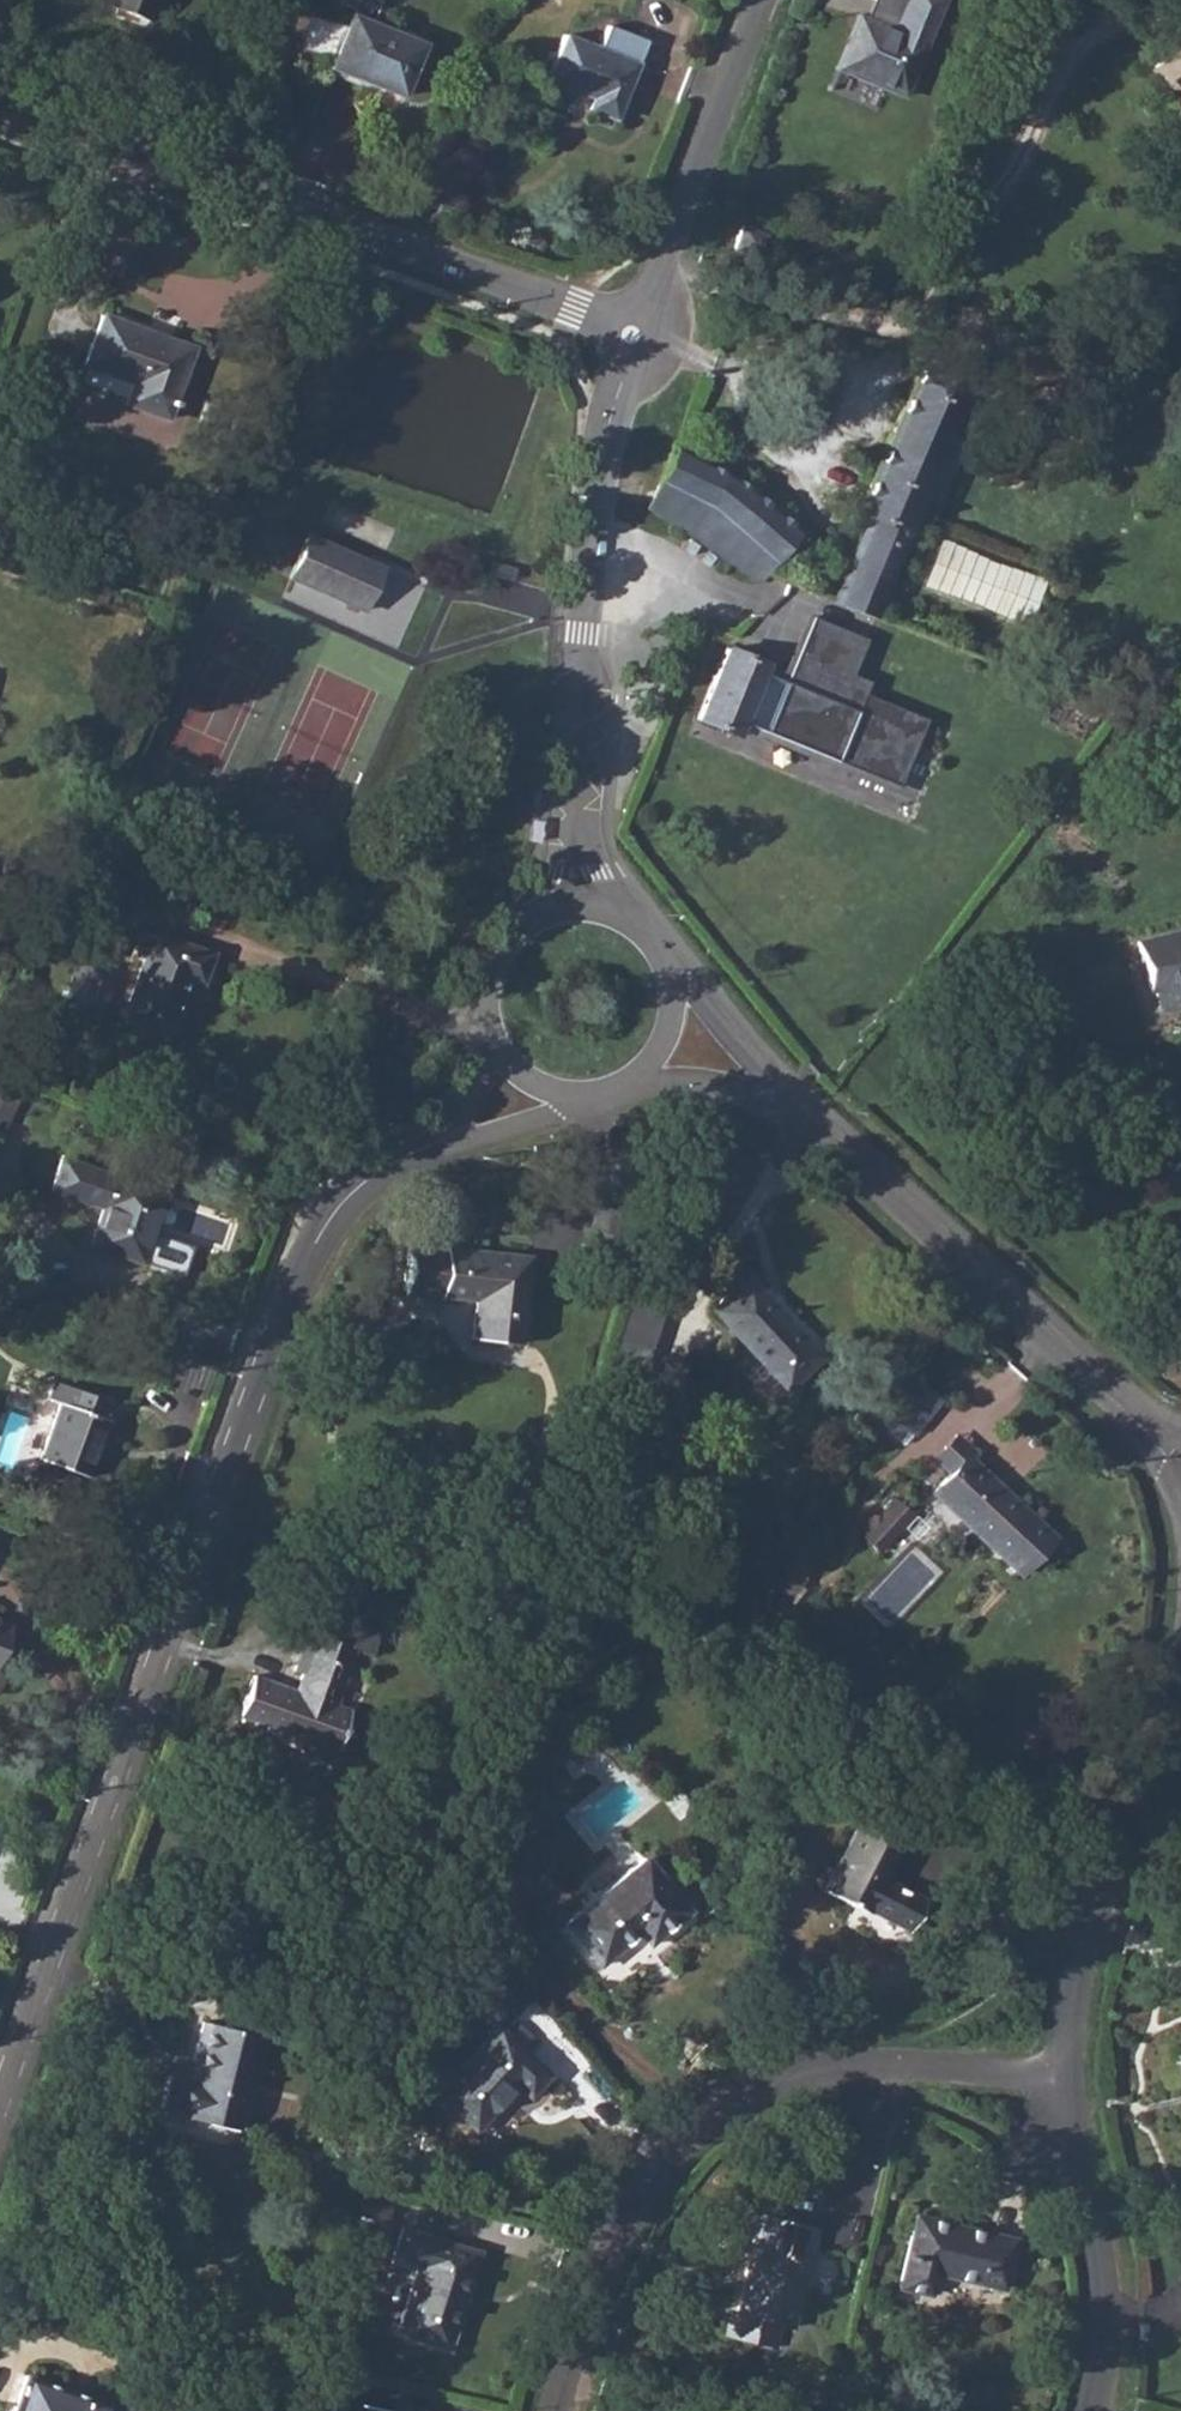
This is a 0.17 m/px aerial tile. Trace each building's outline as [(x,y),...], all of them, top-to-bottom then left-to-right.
[(99,3),(147,19),(154,0),(100,0),(99,3)] [(836,67),(902,95),(940,0),(905,0),(893,31),(857,16),(836,67)] [(335,54),(342,22),(310,15),(303,47),(335,54)] [(350,15),(330,67),(403,96),(423,43),(350,15)] [(566,31),(547,78),(593,96),(588,110),(612,120),(643,40),(604,25),(597,43),(566,31)] [(1151,67),(1180,99),(1180,40),(1151,67)] [(948,77),(940,96),(954,102),(962,83),(948,77)] [(1170,111),(1180,124),(1180,101),(1170,111)] [(740,227),(732,249),(754,258),(763,235),(740,227)] [(998,296),(995,310),(1012,313),(1016,315),(1019,300),(998,296)] [(100,315),(81,367),(131,384),(124,403),(164,419),(188,348),(100,315)] [(865,514),(831,598),(847,605),(869,613),(965,382),(917,359),(855,510),(865,514)] [(672,449),(657,485),(695,503),(773,560),(795,532),(723,474),(672,449)] [(695,503),(657,485),(647,509),(685,528),(684,532),(756,583),(765,571),(773,560),(695,503)] [(306,536),(288,576),(360,609),(378,569),(306,536)] [(771,573),(765,588),(781,595),(787,581),(771,573)] [(789,679),(762,669),(741,724),(903,787),(930,719),(865,695),(870,682),(852,675),(866,639),(812,619),(789,679)] [(724,646),(667,790),(721,811),(730,789),(718,785),(732,749),(744,754),(750,740),(738,735),(741,724),(762,669),(766,664),(766,663),(724,646)] [(358,896),(353,911),(370,918),(376,903),(358,896)] [(1136,942),(1149,991),(1153,990),(1158,1007),(1180,1001),(1180,930),(1136,942)] [(150,932),(122,1017),(167,1032),(186,978),(199,982),(209,952),(150,932)] [(109,991),(97,987),(104,968),(76,959),(64,999),(102,1012),(109,991)] [(17,1095),(0,1087),(0,1131),(17,1095)] [(56,1156),(45,1190),(101,1210),(89,1243),(139,1262),(163,1193),(84,1166),(56,1156)] [(406,1242),(401,1285),(436,1290),(436,1293),(473,1297),(470,1336),(517,1341),(525,1254),(442,1244),(441,1246),(406,1242)] [(744,1274),(709,1306),(783,1387),(818,1354),(744,1274)] [(625,1313),(619,1332),(655,1344),(661,1325),(625,1313)] [(917,1375),(888,1412),(915,1434),(945,1397),(917,1375)] [(58,1404),(37,1460),(86,1478),(107,1422),(99,1419),(105,1402),(73,1390),(67,1407),(58,1404)] [(947,1472),(931,1490),(1018,1571),(1051,1534),(963,1454),(947,1472)] [(894,1493),(861,1534),(883,1552),(917,1511),(894,1493)] [(313,1697),(295,1691),(251,1676),(237,1715),(334,1749),(348,1710),(335,1705),(355,1649),(307,1633),(300,1651),(308,1654),(326,1660),(313,1697)] [(896,1847),(854,1826),(823,1888),(905,1929),(921,1897),(881,1877),(896,1847)] [(641,1858),(563,1922),(596,1962),(636,1929),(645,1940),(683,1909),(641,1858)] [(192,2077),(188,2076),(169,2072),(161,2106),(184,2111),(183,2115),(237,2128),(246,2089),(250,2089),(262,2036),(201,2022),(192,2060),(196,2061),(192,2077)] [(496,2028),(436,2091),(473,2127),(515,2082),(527,2093),(545,2075),(496,2028)] [(752,2246),(732,2336),(774,2346),(779,2324),(788,2327),(813,2225),(764,2214),(755,2247),(752,2246)] [(915,2214),(896,2287),(928,2295),(933,2272),(1000,2289),(1013,2240),(915,2214)] [(400,2228),(390,2258),(415,2267),(395,2334),(447,2350),(477,2251),(400,2228)] [(12,2410),(107,2410),(109,2404),(25,2375),(12,2410)]
